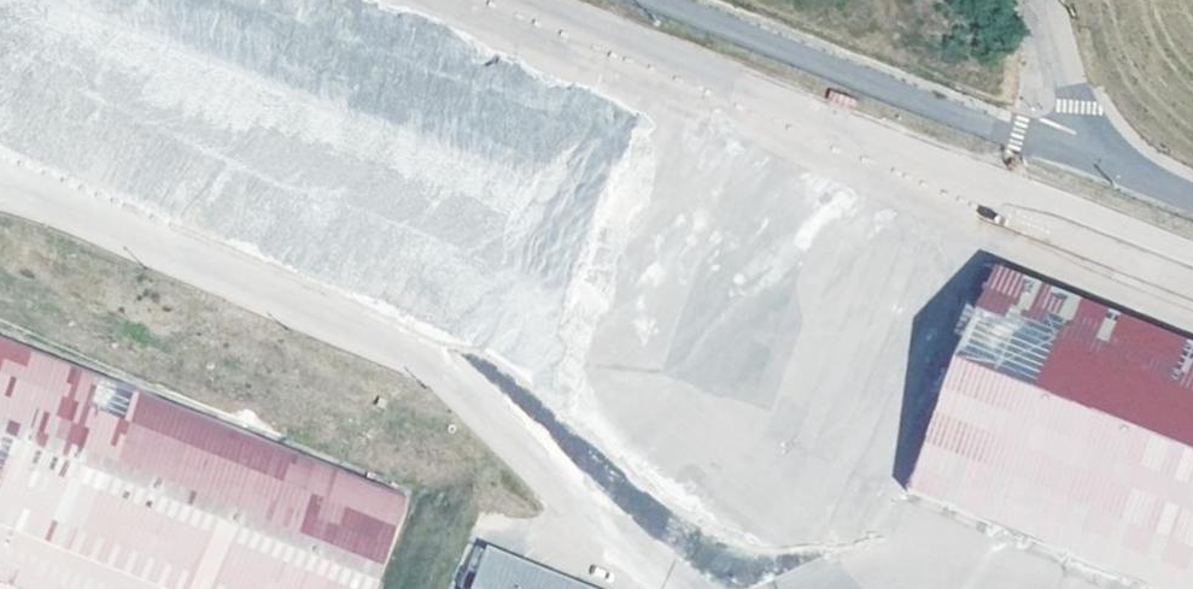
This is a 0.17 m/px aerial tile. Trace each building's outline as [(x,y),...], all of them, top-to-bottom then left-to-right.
[(910,492),(1158,588),(1192,588),(1192,339),(999,264),(910,492)] [(16,588),(372,588),(409,493),(0,335),(0,583),(16,588)] [(461,588),(582,588),(478,547),(461,588)]
